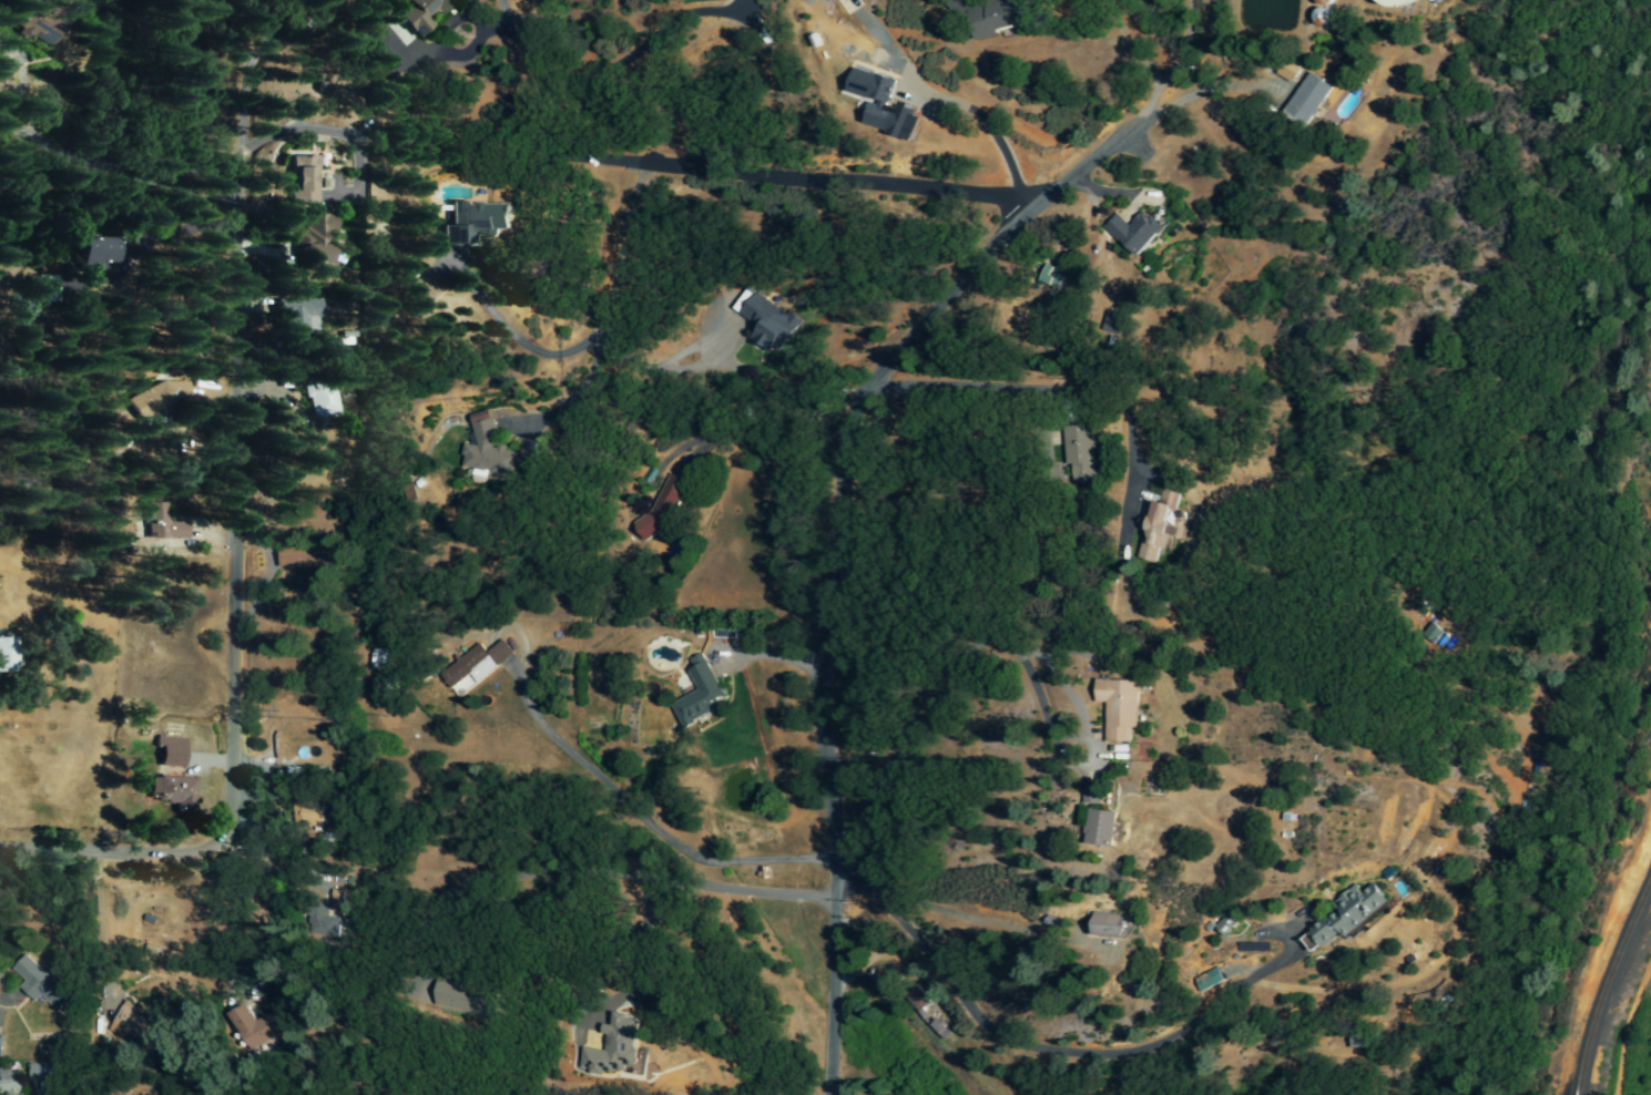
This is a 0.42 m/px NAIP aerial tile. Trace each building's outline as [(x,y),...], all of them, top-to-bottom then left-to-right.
[(409,5),(394,17),(412,41),(429,27),(422,19),(431,12),(432,14),(450,0),(405,0),(409,5)] [(39,2),(30,15),(9,1),(0,16),(0,19),(15,30),(12,34),(24,42),(27,37),(43,48),(63,19),(39,2)] [(974,42),(1001,36),(1001,35),(1019,31),(1012,1),(967,12),(974,42)] [(1311,21),(1322,29),(1332,16),(1320,8),(1311,21)] [(1290,84),(1298,71),(1281,61),(1273,74),(1290,84)] [(894,81),(851,69),(845,94),(869,101),(862,127),(911,140),(917,117),(911,116),(913,109),(896,104),(895,109),(887,107),(894,81)] [(1330,87),(1306,73),(1280,116),(1304,130),(1330,87)] [(314,206),(313,159),(287,160),(288,195),(287,195),(287,207),(314,206)] [(509,204),(449,204),(449,228),(441,228),(441,246),(470,246),(470,237),(498,236),(498,231),(509,231),(509,204)] [(1137,258),(1161,228),(1140,211),(1128,226),(1114,215),(1102,230),(1137,258)] [(324,265),(323,235),(331,234),(330,217),(301,219),(302,238),(297,238),(297,266),(324,265)] [(98,275),(98,265),(115,265),(114,241),(75,241),(76,276),(98,275)] [(1037,282),(1058,291),(1065,274),(1044,265),(1037,282)] [(740,317),(755,326),(747,338),(779,357),(800,323),(754,294),(740,317)] [(1116,333),(1122,301),(1110,299),(1103,331),(1116,333)] [(281,338),(313,337),(313,318),(319,318),(318,300),(275,301),(276,321),(280,321),(281,338)] [(127,401),(138,424),(190,399),(179,377),(127,401)] [(336,417),(334,391),(306,392),(308,419),(336,417)] [(513,478),(518,452),(495,448),(490,449),(493,431),(488,410),(467,416),(472,435),(467,436),(469,445),(462,447),(461,453),(463,460),(462,468),(473,470),(474,474),(483,476),(490,473),(513,478)] [(1063,466),(1069,465),(1070,484),(1094,483),(1091,429),(1061,431),(1063,466)] [(1136,558),(1155,563),(1159,548),(1167,551),(1171,539),(1179,541),(1185,521),(1175,518),(1181,496),(1162,491),(1158,503),(1152,502),(1136,558)] [(145,505),(146,540),(184,540),(184,520),(167,521),(167,505),(145,505)] [(277,574),(323,574),(323,552),(277,553),(277,574)] [(1436,648),(1445,638),(1429,622),(1420,633),(1436,648)] [(13,673),(12,638),(0,638),(0,673),(13,673)] [(495,665),(511,655),(502,640),(486,650),(495,665)] [(458,699),(495,665),(475,643),(438,676),(458,699)] [(370,668),(394,668),(393,649),(370,650),(370,668)] [(696,691),(670,703),(681,726),(719,708),(715,699),(722,696),(701,653),(687,659),(691,668),(686,670),(696,691)] [(1104,742),(1130,743),(1131,728),(1136,728),(1137,680),(1095,680),(1094,702),(1105,702),(1104,742)] [(181,769),(182,740),(153,739),(152,748),(158,748),(157,768),(181,769)] [(148,802),(175,803),(174,813),(192,814),(193,779),(149,777),(148,802)] [(1083,843),(1112,847),(1116,812),(1087,809),(1083,843)] [(1389,902),(1373,883),(1360,893),(1353,885),(1329,904),(1335,911),(1300,938),(1312,954),(1340,932),(1344,937),(1389,902)] [(302,915),(309,917),(304,932),(334,940),(338,921),(328,918),(330,913),(305,906),(302,915)] [(1125,917),(1092,913),(1089,935),(1123,939),(1125,917)] [(1236,922),(1225,913),(1212,927),(1223,937),(1236,922)] [(57,1012),(72,996),(25,953),(11,969),(24,981),(18,987),(33,1002),(39,996),(57,1012)] [(1198,992),(1222,982),(1216,968),(1192,978),(1198,992)] [(428,1005),(485,1018),(489,1005),(462,999),(465,985),(434,978),(428,1005)] [(945,1039),(951,1032),(941,1022),(949,1013),(919,985),(904,1002),(945,1039)] [(153,1026),(134,1014),(139,1006),(126,997),(106,1029),(139,1049),(153,1026)] [(236,1050),(277,1032),(268,1011),(247,1020),(241,1005),(220,1013),(236,1050)] [(578,1048),(576,1071),(601,1074),(601,1071),(612,1072),(612,1070),(626,1071),(625,1072),(631,1073),(637,1021),(626,1020),(626,1014),(612,1013),(611,1025),(601,1024),(600,1035),(606,1036),(604,1051),(578,1048)] [(53,1063),(29,1064),(29,1084),(54,1084),(53,1063)] [(0,1069),(0,1094),(17,1094),(20,1094),(19,1076),(11,1076),(11,1069),(0,1069)]
